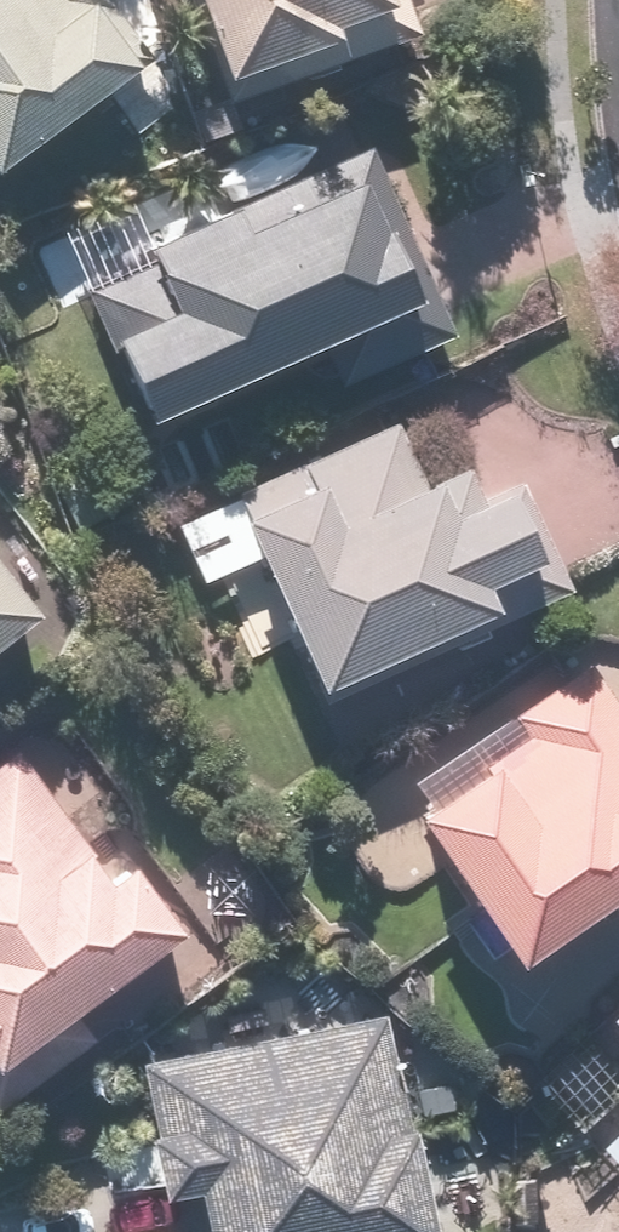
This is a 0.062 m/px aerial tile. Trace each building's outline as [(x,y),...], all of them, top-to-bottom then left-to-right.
[(157,49),(124,7),(125,0),(0,0),(0,172),(157,49)] [(233,67),(355,25),(352,17),(401,0),(211,0),(233,67)] [(171,247),(99,280),(161,414),(436,287),(371,145),(167,238),(171,247)] [(405,414),(246,482),(330,678),(513,598),(504,577),(562,552),(531,480),(498,495),(483,461),(434,482),(405,414)] [(0,541),(0,652),(59,608),(0,541)] [(589,658),(517,711),(535,735),(441,804),(545,945),(618,891),(618,699),(589,658)] [(196,922),(144,859),(124,875),(16,742),(0,755),(0,1031),(2,1033),(0,1035),(0,1103),(8,1113),(105,1033),(87,1010),(196,922)] [(388,1013),(144,1059),(168,1184),(210,1176),(221,1231),(449,1231),(427,1117),(419,1119),(399,1011),(388,1013)]
